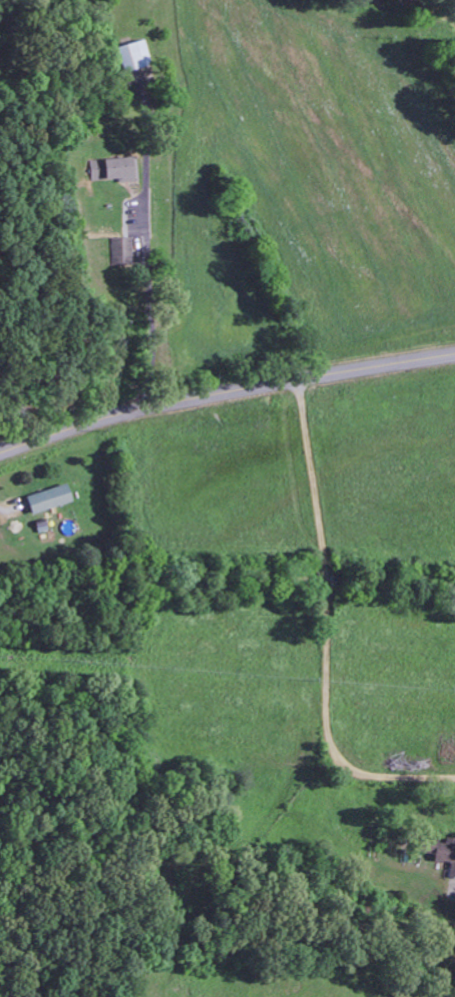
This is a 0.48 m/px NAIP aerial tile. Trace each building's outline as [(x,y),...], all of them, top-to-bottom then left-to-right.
[(152,67),(147,41),(119,46),(124,72),(152,67)] [(137,182),(136,158),(90,160),(91,181),(118,180),(118,182),(137,182)] [(131,265),(130,238),(111,239),(112,266),(131,265)] [(72,503),(66,484),(25,497),(31,516),(72,503)] [(447,877),(454,878),(454,848),(454,846),(454,839),(442,838),(442,843),(421,841),(420,853),(432,854),(431,861),(448,863),(447,877)]
